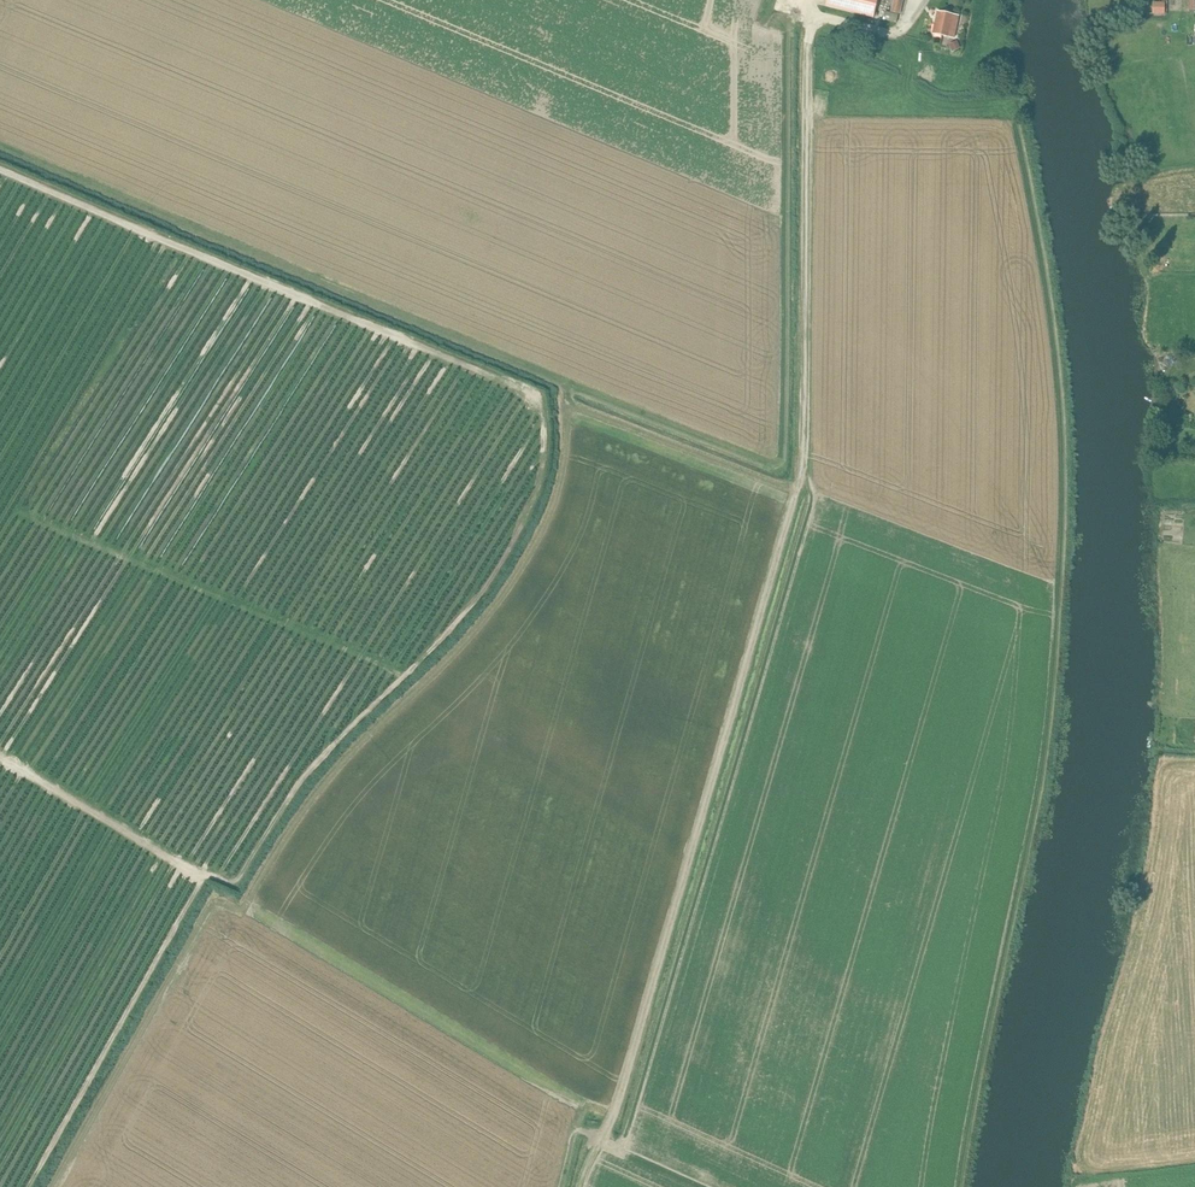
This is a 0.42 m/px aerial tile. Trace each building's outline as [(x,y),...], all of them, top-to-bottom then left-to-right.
[(826,6),(874,18),(878,0),(828,0),(826,6)] [(906,1),(904,0),(896,0),(893,11),(902,14),(906,1)] [(954,36),(956,26),(958,16),(938,12),(934,32),(954,36)] [(965,40),(973,36),(968,28),(961,32),(965,40)] [(866,48),(870,40),(854,34),(851,41),(866,48)] [(953,52),(961,47),(958,41),(949,45),(953,52)]
